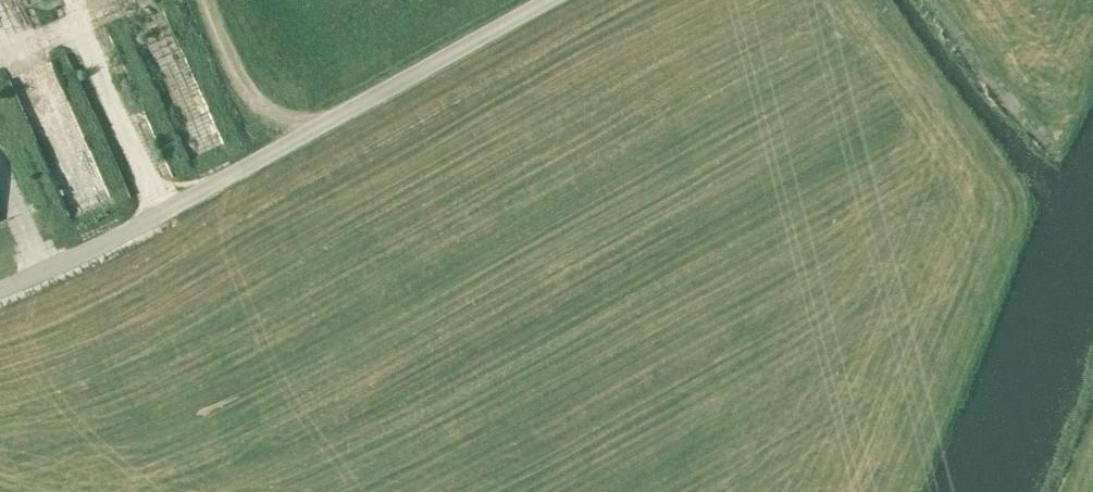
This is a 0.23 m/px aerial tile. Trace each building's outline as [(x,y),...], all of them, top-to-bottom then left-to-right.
[(127,16),(139,2),(137,0),(113,0),(112,2),(127,16)]
